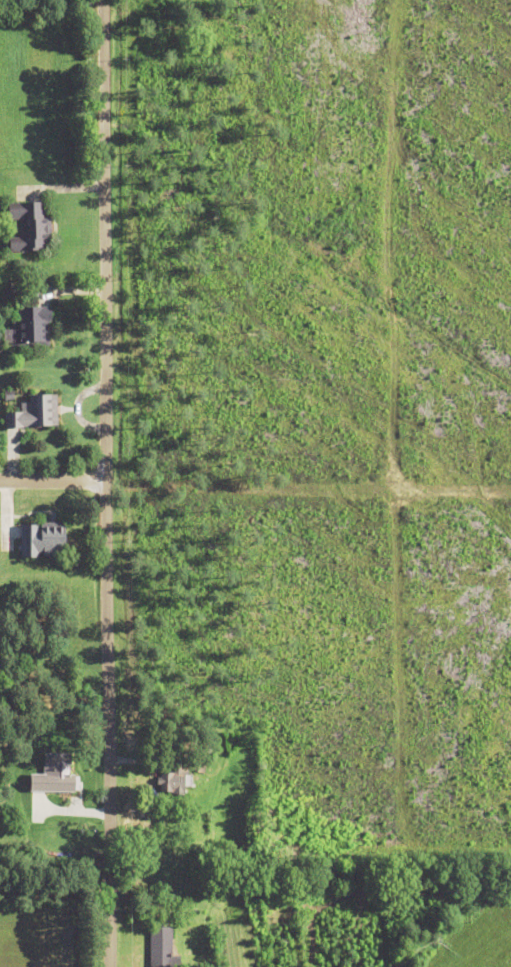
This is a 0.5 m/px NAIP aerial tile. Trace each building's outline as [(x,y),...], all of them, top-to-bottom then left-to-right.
[(46,214),(42,214),(42,202),(5,203),(6,221),(16,220),(16,237),(6,237),(7,251),(47,251),(46,214)] [(10,321),(10,347),(46,347),(46,309),(16,309),(16,321),(10,321)] [(2,428),(53,427),(52,395),(26,395),(26,410),(2,411),(2,428)] [(18,557),(62,557),(62,523),(18,523),(18,557)] [(172,772),(155,772),(155,795),(182,795),(182,767),(172,767),(172,772)] [(147,966),(177,966),(177,957),(169,957),(169,928),(147,928),(147,966)]
